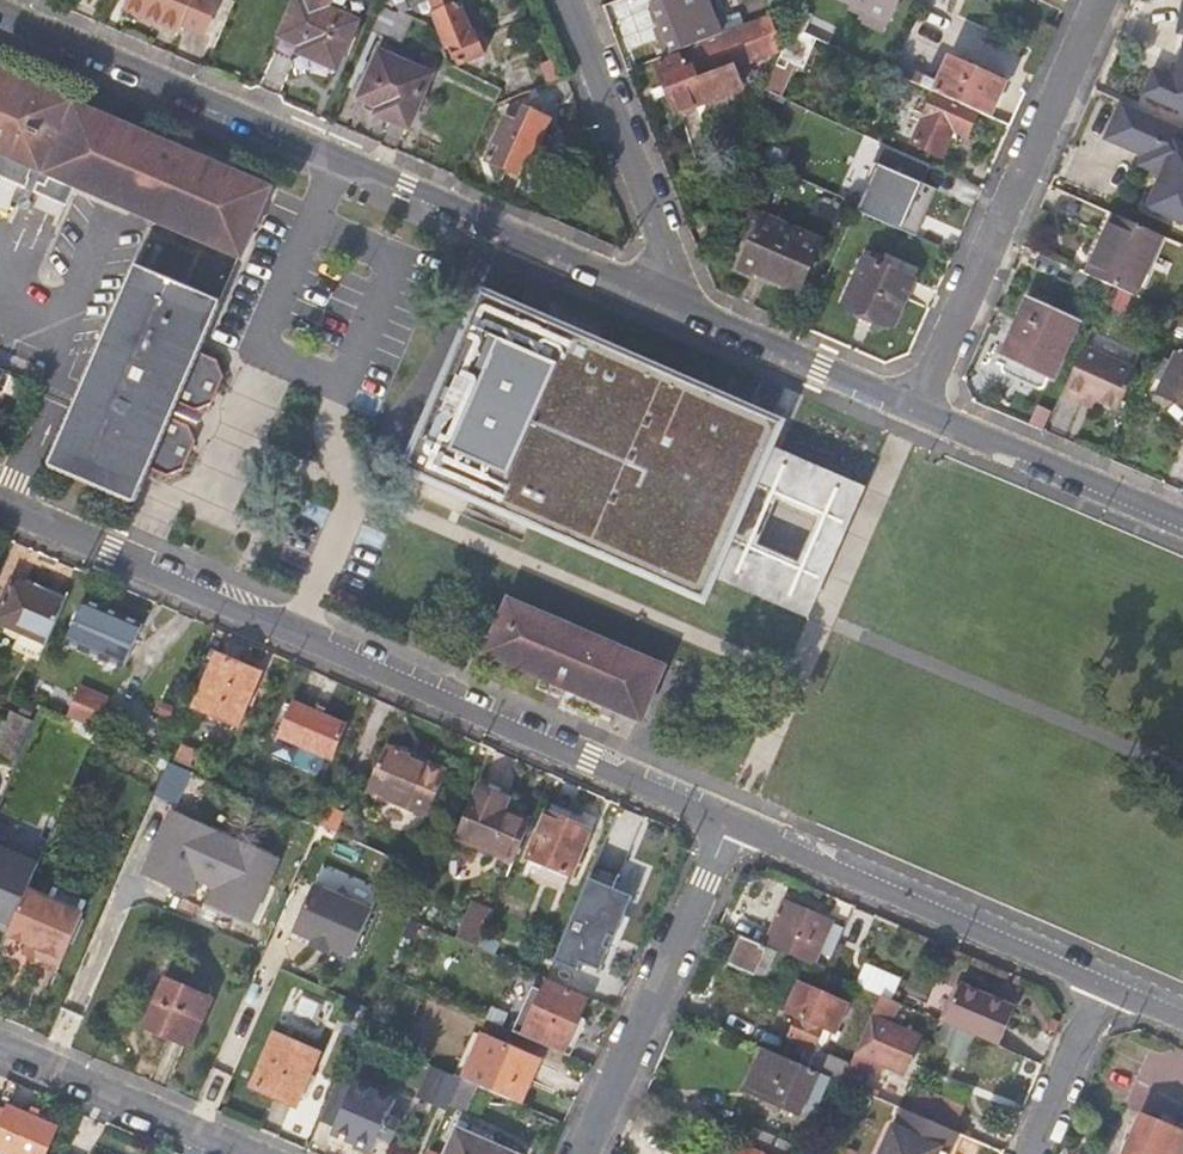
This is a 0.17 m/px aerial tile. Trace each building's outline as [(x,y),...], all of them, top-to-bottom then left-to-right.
[(178,30),(182,22),(192,0),(127,0),(125,5),(178,30)] [(182,22),(203,32),(218,0),(192,0),(182,22)] [(280,35),(302,44),(300,52),(337,68),(358,20),(340,11),(345,0),(295,0),(280,35)] [(414,16),(402,10),(392,0),(385,0),(373,29),(402,42),(414,16)] [(418,18),(432,25),(443,50),(452,47),(459,61),(462,63),(484,54),(461,0),(392,0),(402,10),(411,6),(418,18)] [(652,1),(671,52),(722,32),(709,0),(655,0),(652,1)] [(889,19),(897,0),(847,0),(889,19)] [(815,11),(806,31),(815,35),(836,44),(844,25),(815,11)] [(778,46),(766,15),(722,32),(723,36),(656,62),(674,110),(741,84),(733,64),(778,46)] [(802,65),(815,35),(806,31),(792,25),(775,62),(765,86),(776,91),(790,60),(802,65)] [(374,113),(407,127),(432,73),(379,49),(358,95),(378,104),(374,113)] [(761,93),(765,86),(775,62),(758,54),(744,85),(761,93)] [(901,64),(897,72),(937,90),(982,110),(990,114),(1004,82),(951,57),(940,81),(901,64)] [(1179,65),(1175,64),(1170,75),(1156,69),(1146,92),(1182,109),(1182,67),(1179,65)] [(2,175),(28,186),(36,169),(241,257),(271,184),(0,66),(0,179),(2,175)] [(970,135),(982,110),(937,90),(913,141),(942,155),(955,129),(970,135)] [(1122,102),(1105,139),(1166,166),(1161,175),(1147,209),(1182,224),(1182,147),(1175,144),(1182,129),(1122,102)] [(548,118),(525,108),(519,121),(505,115),(486,156),(523,173),(548,118)] [(879,161),(858,208),(911,232),(923,207),(929,210),(939,188),(925,182),(934,163),(886,141),(877,160),(879,161)] [(1142,155),(1138,165),(1161,175),(1166,166),(1142,155)] [(918,235),(929,210),(923,207),(911,232),(918,235)] [(1137,295),(1165,233),(1115,212),(1089,273),(1112,283),(1137,295)] [(797,295),(822,240),(764,214),(757,226),(749,222),(730,265),(797,295)] [(843,302),(896,325),(919,268),(888,254),(886,256),(875,251),(872,257),(864,254),(843,302)] [(190,425),(171,417),(165,415),(172,399),(177,402),(196,410),(213,403),(225,376),(218,359),(200,351),(194,349),(215,300),(144,265),(57,459),(131,493),(143,465),(149,467),(168,476),(184,469),(196,442),(190,425)] [(1072,288),(1104,302),(1112,283),(1089,273),(1080,268),(1072,288)] [(1006,355),(1054,376),(1055,377),(1082,318),(1029,295),(1003,354),(1006,355)] [(766,441),(774,422),(484,297),(412,465),(702,589),(710,572),(766,441)] [(200,351),(221,302),(215,300),(194,349),(200,351)] [(1165,381),(1182,340),(1182,336),(1177,334),(1158,379),(1165,381)] [(1165,381),(1161,392),(1182,402),(1182,340),(1165,381)] [(1137,368),(1085,345),(1063,393),(1083,402),(1086,397),(1096,401),(1118,411),(1137,368)] [(1086,397),(1083,402),(1093,407),(1096,401),(1086,397)] [(196,410),(177,402),(172,399),(165,415),(171,417),(190,425),(196,410)] [(766,441),(710,572),(805,613),(861,481),(766,441)] [(143,465),(131,493),(137,495),(149,467),(143,465)] [(39,659),(66,598),(37,584),(36,588),(14,578),(0,611),(0,623),(22,632),(15,648),(39,659)] [(486,649),(642,716),(664,664),(508,596),(486,649)] [(143,624),(84,597),(66,638),(127,663),(143,624)] [(261,673),(217,654),(195,705),(239,723),(261,673)] [(84,683),(71,711),(96,722),(108,693),(84,683)] [(348,724),(292,699),(276,736),(332,761),(348,724)] [(36,718),(92,741),(97,730),(41,705),(36,718)] [(15,764),(34,721),(11,711),(0,737),(0,758),(15,764)] [(406,755),(381,745),(362,790),(367,793),(370,799),(380,804),(387,801),(429,818),(449,771),(420,760),(419,765),(405,759),(406,755)] [(456,839),(514,863),(532,822),(504,810),(509,797),(479,785),(456,839)] [(144,873),(194,893),(200,878),(217,884),(210,903),(258,923),(285,855),(170,809),(144,873)] [(591,831),(547,812),(527,856),(572,875),(591,831)] [(323,814),(318,826),(331,832),(334,827),(336,821),(323,814)] [(352,834),(334,827),(331,832),(350,839),(352,834)] [(646,851),(609,834),(591,875),(628,892),(646,851)] [(13,924),(28,887),(38,863),(0,846),(0,918),(13,924)] [(313,883),(292,930),(351,955),(371,909),(313,883)] [(84,911),(28,887),(13,924),(9,934),(30,943),(40,948),(37,955),(60,965),(84,911)] [(785,901),(767,946),(780,951),(812,965),(831,921),(785,901)] [(476,905),(462,940),(478,947),(493,912),(476,905)] [(608,953),(564,934),(545,976),(548,978),(589,995),(608,953)] [(767,980),(780,951),(767,946),(741,934),(730,963),(767,980)] [(36,958),(37,955),(40,948),(30,943),(25,954),(36,958)] [(902,978),(866,963),(856,984),(882,995),(892,999),(902,978)] [(213,997),(166,977),(146,1025),(192,1045),(213,997)] [(580,1015),(589,995),(548,978),(541,991),(532,986),(518,1017),(489,1005),(484,1017),(571,1055),(587,1019),(580,1015)] [(799,1016),(782,1055),(808,1068),(816,1050),(820,1044),(828,1047),(834,1033),(836,1033),(848,1004),(801,983),(788,1012),(799,1016)] [(961,983),(945,1023),(999,1046),(1017,1008),(961,983)] [(892,1023),(900,1003),(892,999),(882,995),(852,1065),(844,1083),(861,1090),(863,1091),(870,1073),(875,1062),(886,1066),(900,1072),(917,1033),(892,1023)] [(483,1032),(463,1078),(521,1103),(541,1057),(483,1032)] [(319,1052),(277,1034),(255,1086),(296,1105),(319,1052)] [(800,1111),(817,1071),(808,1068),(782,1055),(762,1047),(745,1087),(800,1111)] [(852,1065),(816,1050),(808,1068),(817,1071),(844,1083),(852,1065)] [(434,1053),(429,1063),(446,1071),(450,1059),(434,1053)] [(881,1077),(886,1066),(875,1062),(870,1073),(881,1077)] [(375,1152),(398,1098),(356,1078),(331,1133),(375,1152)] [(923,1091),(913,1113),(956,1131),(966,1109),(923,1091)] [(10,1105),(7,1110),(0,1127),(0,1150),(9,1153),(45,1153),(58,1125),(10,1105)] [(957,1132),(956,1131),(913,1113),(904,1109),(884,1153),(948,1153),(957,1132)] [(1142,1115),(1125,1153),(1182,1153),(1182,1133),(1142,1115)] [(458,1124),(444,1153),(524,1153),(458,1124)] [(746,1145),(767,1153),(794,1153),(798,1145),(754,1127),(746,1145)] [(746,1145),(743,1153),(767,1153),(746,1145)]
